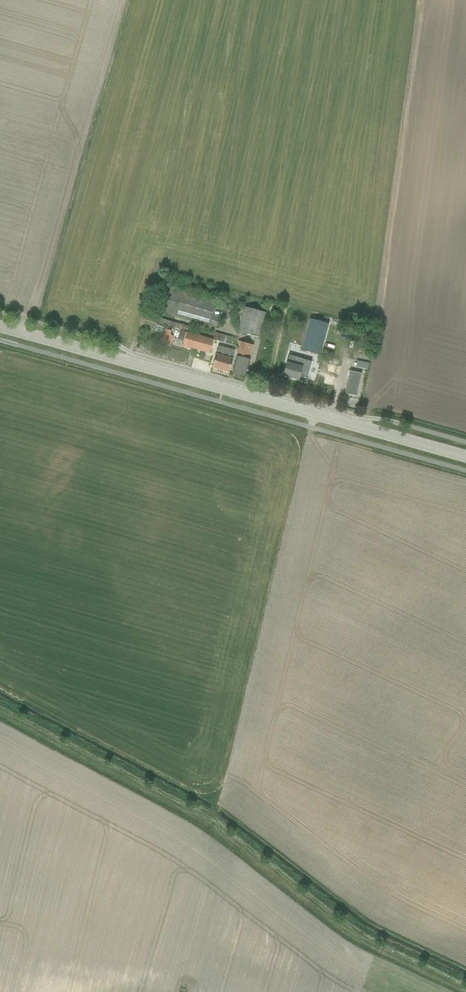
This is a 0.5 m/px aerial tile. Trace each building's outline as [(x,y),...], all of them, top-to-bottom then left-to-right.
[(161,285),(157,300),(154,309),(216,327),(218,317),(211,315),(215,300),(161,285)] [(243,308),(239,322),(237,331),(253,336),(260,312),(243,308)] [(186,332),(188,326),(160,318),(159,324),(186,332)] [(309,319),(301,350),(319,355),(328,324),(309,319)] [(154,331),(161,333),(163,327),(156,325),(154,331)] [(161,342),(166,343),(170,330),(165,329),(161,342)] [(174,334),(178,335),(177,341),(183,342),(182,345),(209,353),(213,340),(176,330),(174,334)] [(214,332),(212,339),(228,344),(230,337),(214,332)] [(240,342),(239,345),(232,373),(244,376),(249,359),(247,359),(251,345),(240,342)] [(211,367),(228,372),(234,350),(217,346),(211,367)] [(297,379),(303,358),(286,354),(283,362),(286,363),(282,375),(297,379)] [(349,371),(345,393),(355,395),(360,374),(349,371)]
